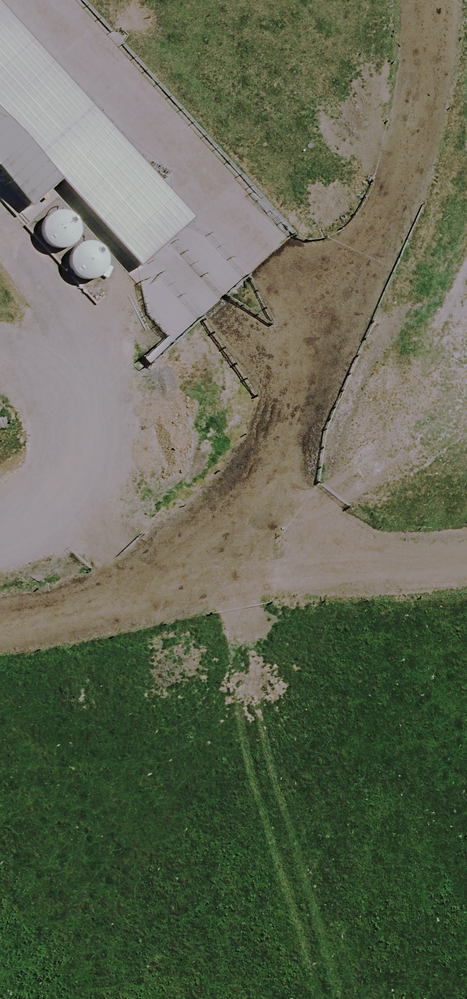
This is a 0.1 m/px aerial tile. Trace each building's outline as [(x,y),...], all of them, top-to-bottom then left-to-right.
[(27,211),(58,183),(121,251),(137,269),(187,223),(0,17),(0,181),(27,211)]
